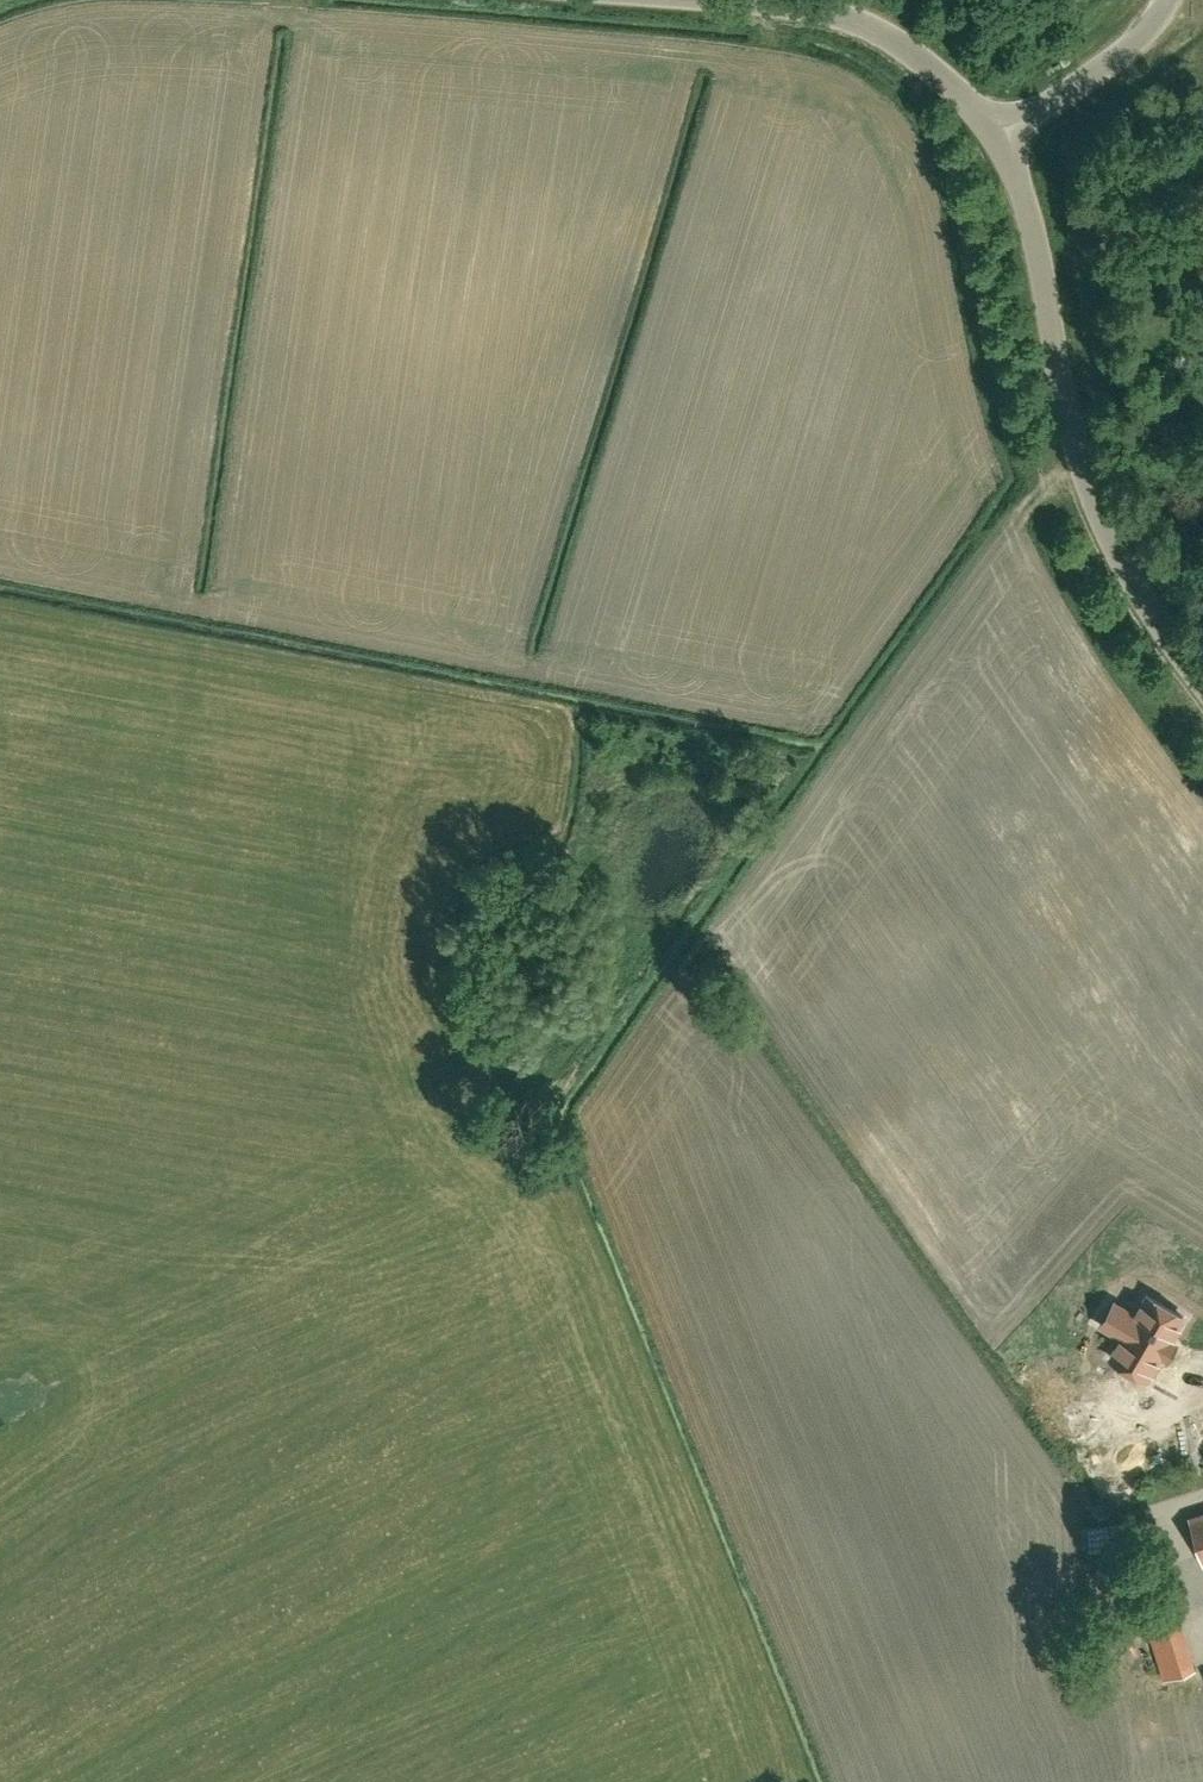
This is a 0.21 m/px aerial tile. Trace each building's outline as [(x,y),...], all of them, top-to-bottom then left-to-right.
[(1173,1341),(1169,1339),(1184,1315),(1148,1294),(1136,1314),(1132,1311),(1119,1334),(1123,1336),(1112,1356),(1147,1377),(1161,1353),(1164,1355),(1173,1341)] [(1191,1518),(1202,1558),(1202,1514),(1191,1518)] [(1140,1604),(1151,1636),(1164,1679),(1196,1669),(1173,1594),(1140,1604)]
